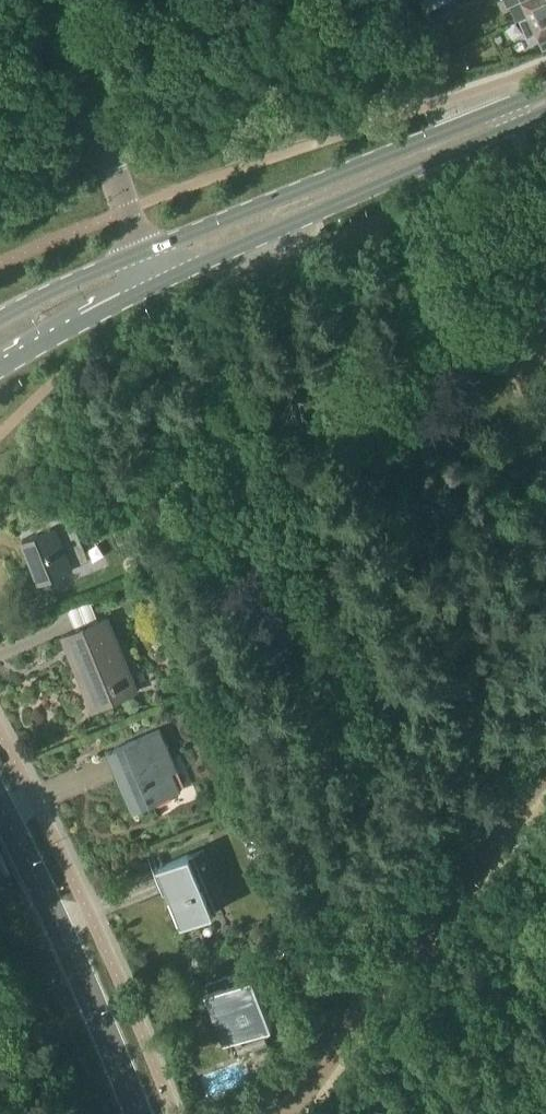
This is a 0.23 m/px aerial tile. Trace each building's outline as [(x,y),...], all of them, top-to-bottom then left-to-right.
[(434,16),(468,0),(426,0),(434,16)] [(531,12),(545,5),(545,0),(525,0),(531,12)] [(531,12),(520,18),(529,35),(540,30),(545,41),(545,40),(545,5),(531,12)] [(452,52),(446,55),(453,70),(459,67),(452,52)] [(75,567),(75,566),(91,560),(69,503),(70,503),(63,486),(27,501),(34,516),(35,516),(41,531),(24,538),(41,580),(75,567)] [(92,707),(136,689),(107,617),(70,632),(79,656),(73,659),(92,707)] [(207,695),(204,688),(186,695),(189,701),(207,695)] [(161,728),(109,750),(134,809),(180,790),(172,772),(178,769),(161,728)] [(194,852),(158,867),(182,924),(218,909),(194,852)] [(253,974),(242,978),(239,970),(206,983),(210,991),(204,993),(224,1042),(230,1040),(236,1056),(268,1043),(262,1027),(273,1023),(253,974)]
